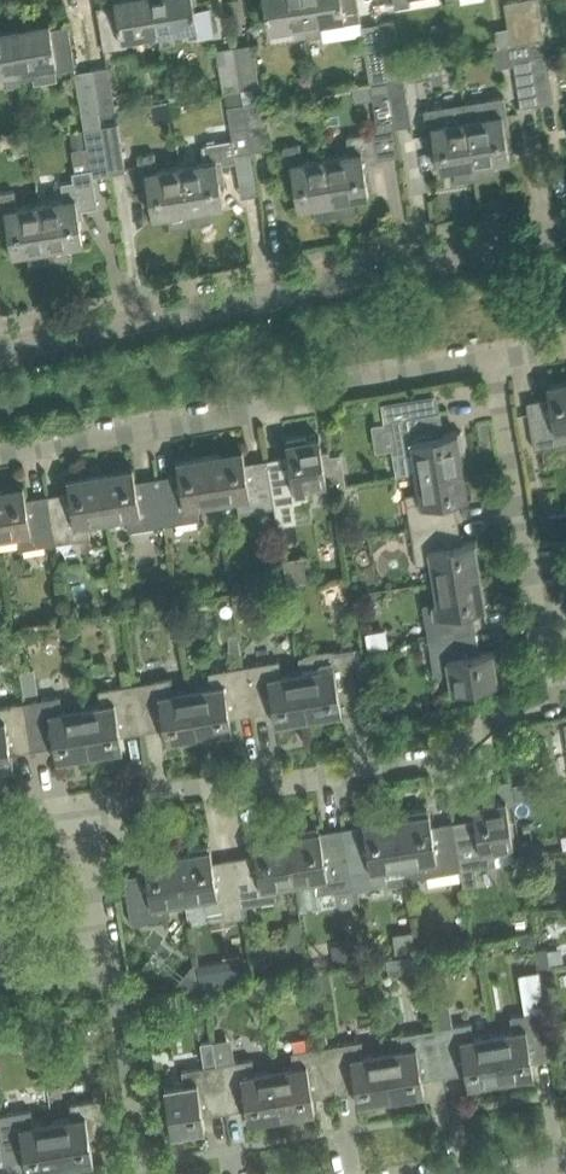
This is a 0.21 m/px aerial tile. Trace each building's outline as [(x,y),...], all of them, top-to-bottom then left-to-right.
[(98,6),(101,30),(105,48),(128,44),(127,37),(159,32),(154,0),(116,0),(117,5),(100,8),(100,5),(98,6)] [(194,0),(154,0),(159,32),(161,43),(175,40),(173,30),(188,28),(189,36),(215,32),(211,5),(195,7),(194,0)] [(309,33),(304,0),(265,0),(270,30),(271,40),(308,34),(309,33)] [(309,33),(308,34),(309,36),(323,34),(321,22),(343,18),(344,22),(361,19),(359,0),(304,0),(309,33)] [(529,41),(522,0),(513,0),(504,1),(512,44),(529,41)] [(529,41),(531,56),(548,53),(545,39),(539,0),(522,0),(529,41)] [(380,22),(378,22),(385,65),(386,65),(400,63),(403,62),(396,20),(380,22)] [(52,29),(51,21),(49,21),(49,24),(14,29),(14,27),(13,27),(21,79),(34,77),(33,65),(55,62),(57,69),(76,66),(70,24),(68,24),(68,26),(52,29)] [(378,22),(362,25),(369,68),(370,75),(371,82),(388,79),(387,72),(385,65),(378,22)] [(13,27),(12,27),(12,30),(0,32),(0,71),(5,70),(8,85),(22,83),(21,79),(13,27)] [(512,44),(494,47),(497,66),(515,63),(522,106),(539,103),(531,56),(529,41),(512,44)] [(254,43),(236,46),(242,88),(253,86),(261,85),(254,43)] [(236,46),(218,49),(225,91),(242,88),(236,46)] [(539,103),(556,101),(548,53),(531,56),(539,103)] [(100,112),(117,110),(110,67),(93,69),(100,112)] [(83,115),(100,112),(93,69),(76,72),(83,115)] [(389,79),(388,79),(396,127),(413,124),(405,77),(389,79)] [(388,79),(371,82),(379,130),(394,127),(396,127),(388,79)] [(370,82),(353,85),(355,100),(372,98),(370,82)] [(488,97),(465,100),(465,102),(468,118),(475,163),(478,162),(494,159),(510,157),(506,132),(505,125),(510,124),(506,100),(505,94),(488,97)] [(245,103),(253,151),(270,148),(262,100),(256,101),(245,103)] [(465,102),(425,108),(429,137),(434,136),(439,168),(455,166),(472,163),(475,163),(468,118),(465,102)] [(205,160),(181,164),(189,209),(192,209),(209,206),(225,203),(221,179),(219,171),(224,170),(223,162),(237,160),(240,174),(255,172),(252,151),(253,151),(245,103),(229,106),(234,138),(219,140),(202,143),(204,153),(205,160)] [(110,174),(127,171),(120,124),(103,126),(110,174)] [(65,198),(41,202),(50,257),(53,257),(52,246),(69,243),(84,241),(80,217),(79,209),(84,208),(98,206),(94,177),(110,174),(103,126),(86,129),(92,167),(73,170),(74,179),(62,181),(65,198)] [(83,129),(71,131),(73,147),(85,145),(83,129)] [(336,211),(339,210),(337,199),(370,194),(365,162),(379,160),(374,131),(348,135),(349,144),(350,150),(327,154),(336,211)] [(303,158),(302,152),(301,142),(284,145),(289,174),(294,174),(299,206),(331,200),(333,211),(336,211),(327,154),(303,158)] [(156,151),(139,154),(140,160),(144,183),(148,183),(150,191),(154,214),(169,212),(186,209),(188,220),(191,219),(189,209),(181,164),(158,167),(157,160),(156,151)] [(15,189),(0,191),(0,230),(9,228),(13,252),(46,247),(48,258),(50,257),(41,202),(18,206),(15,189)] [(528,403),(533,435),(535,448),(550,446),(559,444),(565,443),(565,381),(549,384),(548,384),(550,399),(551,402),(544,404),(543,400),(529,403),(528,403)] [(415,398),(384,403),(387,418),(393,417),(397,439),(399,449),(398,449),(399,453),(397,453),(396,453),(396,457),(397,456),(399,472),(397,472),(397,474),(418,471),(463,463),(461,452),(461,451),(466,451),(463,430),(459,430),(445,432),(439,433),(438,426),(441,426),(441,424),(440,419),(439,411),(441,411),(441,410),(433,411),(433,408),(431,396),(417,398),(415,399),(415,398)] [(283,458),(267,460),(274,505),(278,524),(299,520),(296,501),(310,499),(307,484),(327,481),(334,480),(330,450),(328,450),(323,451),(320,434),(319,435),(319,436),(307,438),(307,433),(287,436),(288,439),(288,440),(287,440),(290,457),(290,460),(283,461),(283,458)] [(243,449),(210,454),(217,499),(238,496),(240,510),(274,505),(267,460),(266,460),(253,462),(254,466),(247,467),(246,464),(244,447),(242,447),(243,449)] [(173,476),(158,478),(165,523),(201,517),(198,502),(217,499),(210,454),(179,460),(178,458),(177,458),(180,475),(181,478),(173,479),(173,476)] [(468,495),(463,463),(418,471),(421,490),(405,493),(411,528),(457,520),(453,499),(470,496),(470,495),(468,495)] [(133,467),(101,472),(108,518),(128,514),(130,529),(165,523),(158,478),(144,480),(145,484),(137,485),(137,482),(134,465),(133,465),(133,467)] [(63,494),(49,496),(56,541),(91,535),(89,521),(108,518),(101,472),(69,478),(69,476),(68,476),(70,493),(71,496),(64,497),(63,494)] [(0,489),(0,536),(18,533),(20,546),(56,541),(49,496),(34,499),(35,502),(28,503),(27,500),(25,483),(23,483),(24,485),(0,489)] [(549,513),(552,533),(565,531),(565,510),(549,513)] [(460,542),(457,520),(411,528),(417,564),(431,561),(434,580),(480,572),(475,541),(477,541),(477,539),(460,542)] [(486,605),(480,572),(434,580),(438,600),(424,602),(429,637),(475,629),(471,608),(488,606),(488,604),(486,605)] [(244,590),(233,592),(235,603),(242,601),(245,597),(244,590)] [(386,627),(366,631),(370,647),(389,643),(386,627)] [(478,652),(475,629),(429,637),(435,673),(451,670),(454,689),(452,689),(452,690),(500,682),(500,681),(499,681),(493,650),(495,650),(495,649),(478,652)] [(6,650),(16,649),(14,631),(3,633),(6,650)] [(230,652),(242,651),(239,633),(229,633),(230,652)] [(319,652),(300,655),(302,671),(310,715),(341,710),(342,712),(343,712),(340,695),(362,692),(362,694),(363,694),(359,670),(355,646),(335,649),(319,652)] [(283,674),(281,658),(245,664),(253,710),(274,706),(277,723),(278,723),(278,721),(310,715),(302,671),(283,674)] [(233,730),(231,713),(253,710),(245,664),(210,670),(212,685),(193,689),(200,734),(232,728),(232,730),(233,730)] [(35,667),(21,669),(25,693),(39,690),(35,667)] [(174,692),(172,677),(136,683),(143,728),(165,724),(167,741),(168,741),(168,739),(200,734),(193,689),(174,692)] [(124,748),(121,731),(143,728),(136,683),(100,689),(102,704),(84,707),(91,752),(122,746),(123,748),(124,748)] [(63,711),(61,694),(26,700),(34,746),(55,742),(58,759),(59,759),(59,757),(91,752),(84,707),(63,711)] [(26,700),(0,705),(0,766),(13,764),(13,766),(14,766),(12,749),(34,746),(26,700)] [(529,781),(514,783),(517,799),(532,796),(529,781)] [(495,863),(493,848),(515,844),(507,797),(506,798),(506,799),(475,804),(475,803),(474,803),(476,820),(454,823),(462,868),(465,884),(479,881),(476,866),(495,863)] [(409,815),(397,817),(405,863),(407,878),(425,874),(462,868),(454,823),(433,827),(430,810),(429,806),(408,810),(409,815)] [(367,838),(345,841),(352,887),(369,884),(383,882),(381,867),(405,863),(397,817),(386,819),(385,814),(364,818),(365,821),(364,821),(365,824),(367,838)] [(324,845),(321,828),(320,828),(320,830),(288,835),(295,881),(313,878),(315,893),(352,887),(345,841),(324,845)] [(295,881),(288,835),(256,841),(256,839),(255,839),(257,856),(236,859),(243,905),(278,899),(276,884),(295,881)] [(190,851),(178,853),(186,898),(204,895),(207,911),(224,908),(225,918),(245,915),(243,905),(236,859),(214,863),(211,846),(210,846),(210,843),(189,846),(190,851)] [(186,898),(178,853),(147,858),(146,857),(145,857),(148,874),(126,877),(126,875),(125,875),(133,922),(168,917),(166,902),(186,898)] [(289,933),(287,935),(288,943),(304,941),(301,918),(292,920),(293,922),(292,926),(291,930),(289,933)] [(535,932),(520,934),(522,947),(536,945),(535,932)] [(414,954),(412,934),(393,936),(395,956),(414,954)] [(429,934),(417,936),(419,947),(431,945),(429,934)] [(362,942),(334,945),(336,961),(364,958),(362,942)] [(440,946),(425,949),(427,964),(437,963),(442,955),(440,946)] [(548,946),(537,948),(539,966),(551,964),(548,946)] [(235,957),(223,959),(226,979),(238,977),(235,957)] [(419,974),(417,959),(386,963),(388,978),(419,974)] [(195,961),(178,982),(184,986),(198,984),(195,961)] [(522,972),(528,1010),(548,1007),(541,968),(522,972)] [(328,971),(317,972),(319,988),(330,986),(328,971)] [(162,999),(146,1002),(147,1014),(164,1012),(162,999)] [(556,1056),(552,1032),(547,1008),(511,1015),(514,1030),(495,1033),(502,1077),(534,1072),(534,1074),(535,1074),(532,1057),(554,1054),(554,1056),(556,1056)] [(475,1037),(472,1021),(438,1027),(445,1072),(466,1068),(469,1085),(470,1085),(470,1083),(502,1077),(495,1033),(475,1037)] [(426,1092),(423,1075),(445,1072),(438,1027),(401,1034),(404,1048),(385,1052),(393,1096),(424,1091),(424,1092),(426,1092)] [(366,1055),(363,1039),(328,1045),(335,1090),(357,1086),(359,1103),(361,1103),(360,1101),(393,1096),(385,1052),(366,1055)] [(230,1060),(226,1042),(215,1043),(219,1062),(226,1108),(247,1104),(250,1121),(251,1121),(251,1119),(283,1113),(276,1069),(256,1073),(253,1056),(230,1060)] [(316,1110),(314,1093),(335,1090),(328,1045),(292,1052),(295,1065),(276,1069),(283,1113),(315,1108),(315,1110),(316,1110)] [(226,1108),(219,1062),(205,1065),(183,1068),(186,1083),(167,1087),(166,1084),(165,1084),(173,1133),(175,1133),(174,1132),(205,1126),(205,1128),(207,1128),(204,1111),(226,1108)] [(105,1084),(95,1085),(97,1097),(107,1096),(105,1084)] [(115,1143),(107,1096),(97,1097),(70,1102),(72,1116),(54,1119),(61,1165),(93,1160),(93,1161),(95,1161),(92,1145),(113,1141),(114,1143),(115,1143)] [(31,1107),(0,1112),(0,1134),(4,1159),(26,1155),(29,1172),(30,1172),(29,1170),(61,1165),(54,1119),(34,1123),(31,1107)]
